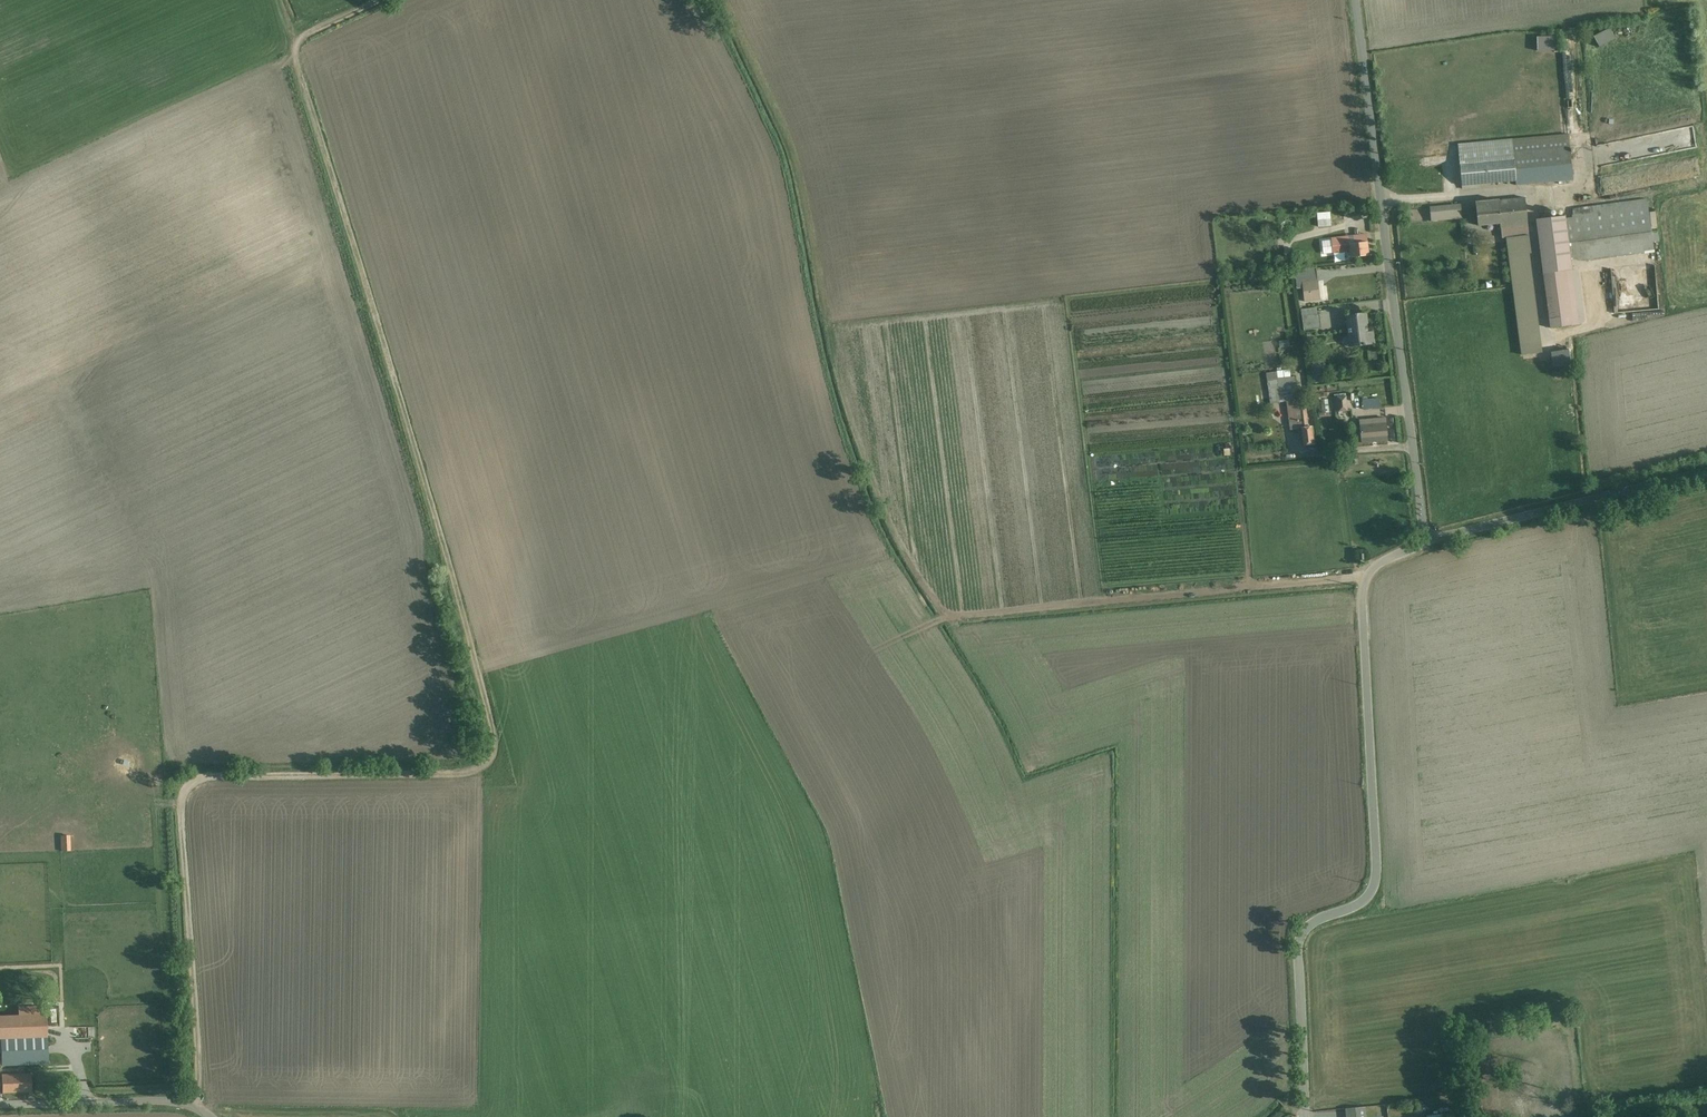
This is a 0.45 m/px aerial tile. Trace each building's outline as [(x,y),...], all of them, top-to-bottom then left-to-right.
[(1621,31),(1602,39),(1608,53),(1626,46),(1621,31)] [(1564,40),(1547,40),(1547,55),(1564,55),(1564,40)] [(1573,139),(1465,144),(1467,182),(1523,179),(1524,189),(1576,187),(1574,141),(1573,141),(1573,139)] [(1630,176),(1630,189),(1680,188),(1680,180),(1674,180),(1674,176),(1630,176)] [(1501,229),(1527,226),(1525,197),(1476,201),(1478,225),(1501,223),(1501,229)] [(1462,217),(1460,200),(1430,204),(1433,221),(1462,217)] [(1644,202),(1537,216),(1552,329),(1578,325),(1570,265),(1658,253),(1653,217),(1646,218),(1644,202)] [(1329,228),(1338,226),(1337,220),(1328,221),(1329,228)] [(1258,251),(1256,233),(1247,234),(1248,252),(1258,251)] [(1332,261),(1367,256),(1365,239),(1330,244),(1332,261)] [(1299,302),(1323,300),(1320,268),(1296,271),(1299,302)] [(1350,347),(1375,344),(1373,331),(1369,332),(1366,312),(1346,314),(1350,347)] [(1326,313),(1308,316),(1312,336),(1330,333),(1326,313)] [(1296,340),(1288,342),(1290,348),(1297,346),(1296,340)] [(1572,378),(1571,370),(1582,369),(1580,354),(1560,357),(1563,372),(1565,372),(1566,379),(1572,378)] [(1358,412),(1357,398),(1338,399),(1338,420),(1353,419),(1353,412),(1358,412)] [(1370,399),(1371,411),(1388,411),(1388,399),(1370,399)] [(1362,444),(1388,441),(1386,418),(1360,421),(1362,444)] [(1303,446),(1315,444),(1312,425),(1301,426),(1303,446)] [(1365,552),(1365,562),(1377,562),(1377,551),(1365,552)] [(45,1064),(44,1008),(20,1009),(20,1022),(0,1023),(0,1048),(4,1048),(4,1065),(45,1064)] [(0,1097),(32,1096),(32,1074),(0,1075),(0,1095),(0,1097)]
